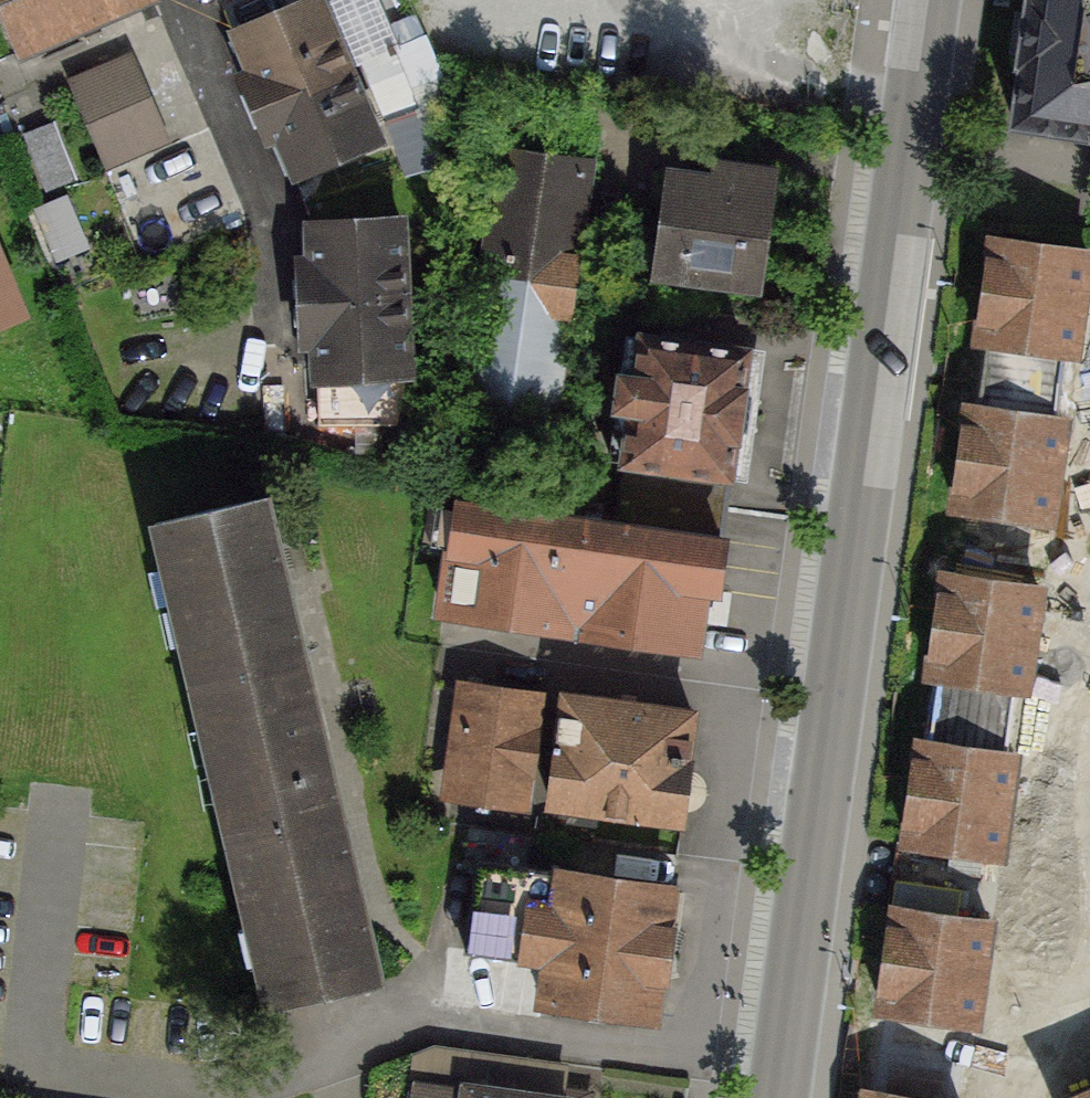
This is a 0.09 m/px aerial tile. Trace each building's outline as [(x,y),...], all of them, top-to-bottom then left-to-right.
[(14,53),(137,0),(0,0),(0,22),(14,53)] [(244,26),(304,173),(402,134),(347,0),(308,0),(244,26)] [(1012,123),(1089,137),(1089,0),(1030,0),(1012,123)] [(166,135),(131,61),(73,89),(108,162),(166,135)] [(601,127),(498,114),(449,442),(550,458),(601,127)] [(771,176),(638,158),(623,266),(756,285),(771,176)] [(411,218),(312,221),(317,379),(417,376),(411,218)] [(1087,253),(994,240),(979,341),(1073,354),(1087,253)] [(11,316),(0,288),(0,321),(11,316)] [(739,365),(615,344),(595,464),(718,485),(739,365)] [(1061,419),(966,404),(950,507),(1045,521),(1061,419)] [(244,500),(133,524),(239,1008),(350,984),(244,500)] [(719,548),(447,503),(429,613),(701,658),(719,548)] [(1041,586),(944,571),(928,673),(1025,688),(1041,586)] [(690,722),(480,689),(462,796),(673,830),(690,722)] [(1014,754),(918,741),(903,844),(999,857),(1014,754)] [(681,883),(537,861),(517,987),(662,1009),(681,883)] [(990,922),(890,909),(876,1008),(976,1022),(990,922)] [(1051,963),(1072,1012),(1089,1005),(1089,947),(1051,963)] [(582,1091),(449,1070),(444,1097),(581,1097),(582,1091)] [(1064,1097),(1089,1097),(1089,1086),(1064,1097)]
